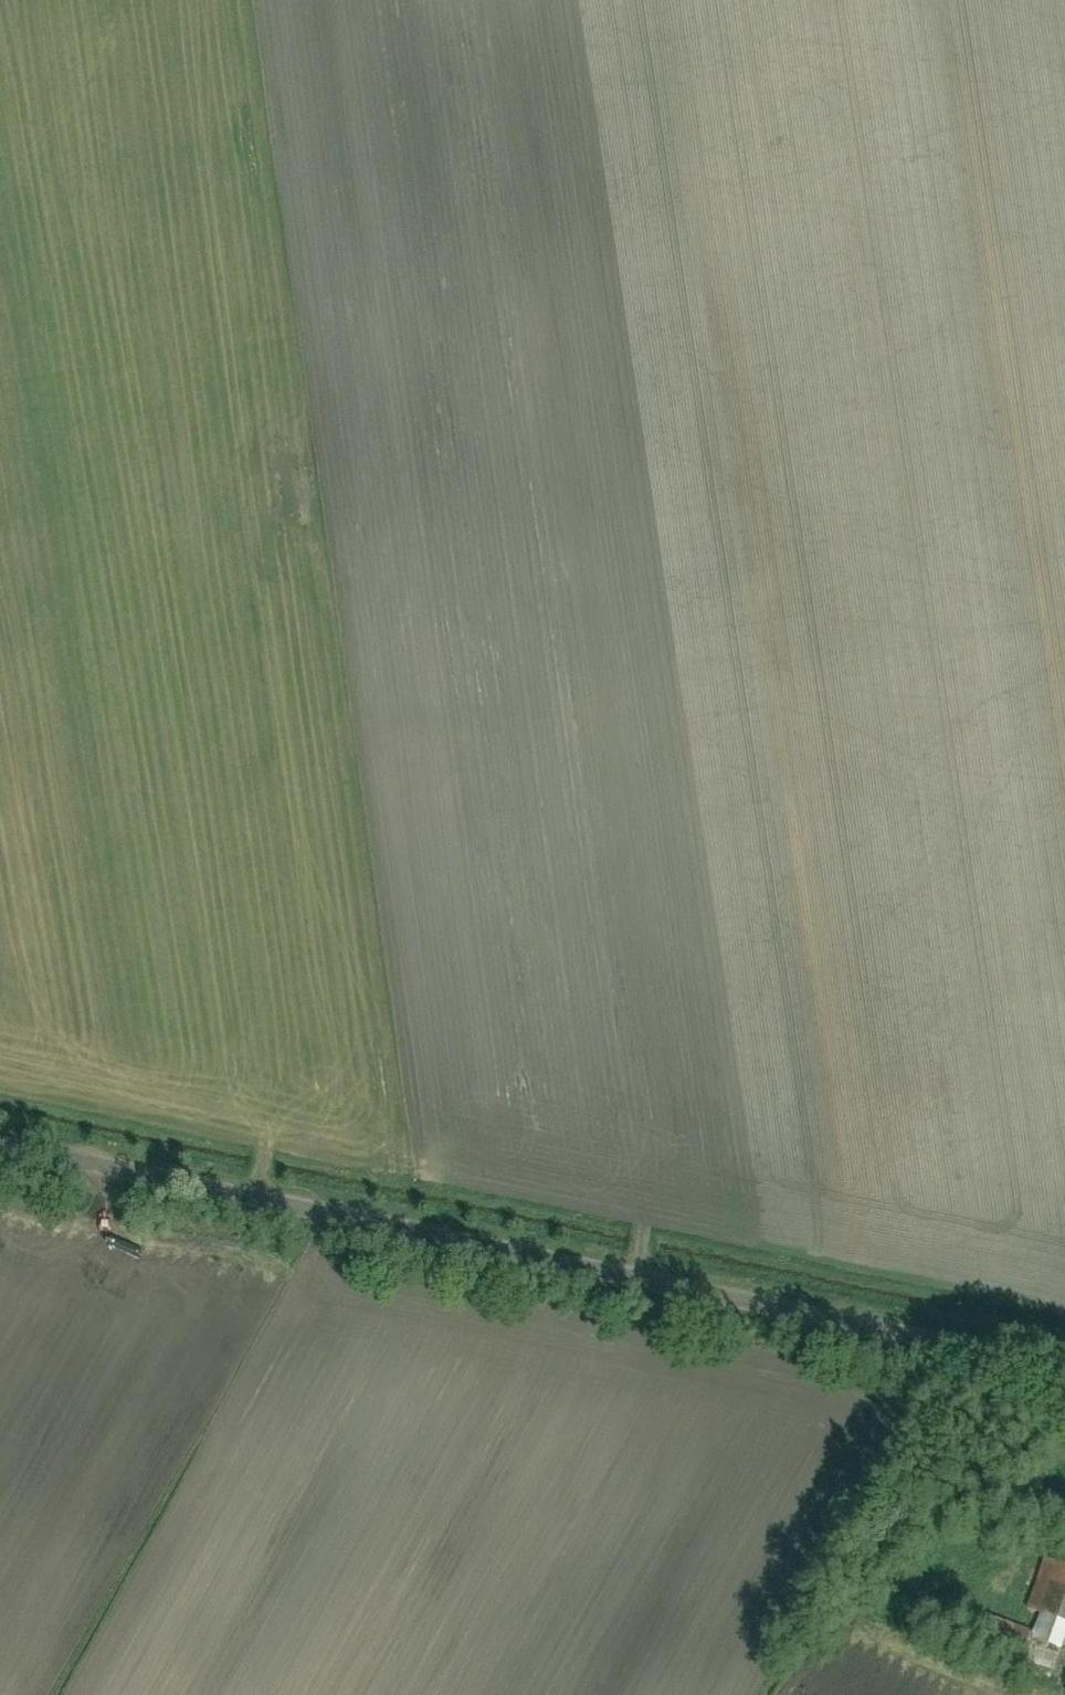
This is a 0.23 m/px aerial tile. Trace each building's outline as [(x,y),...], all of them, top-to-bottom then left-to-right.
[(1051,1576),(1031,1646),(1064,1656),(1064,1580),(1051,1576)]
